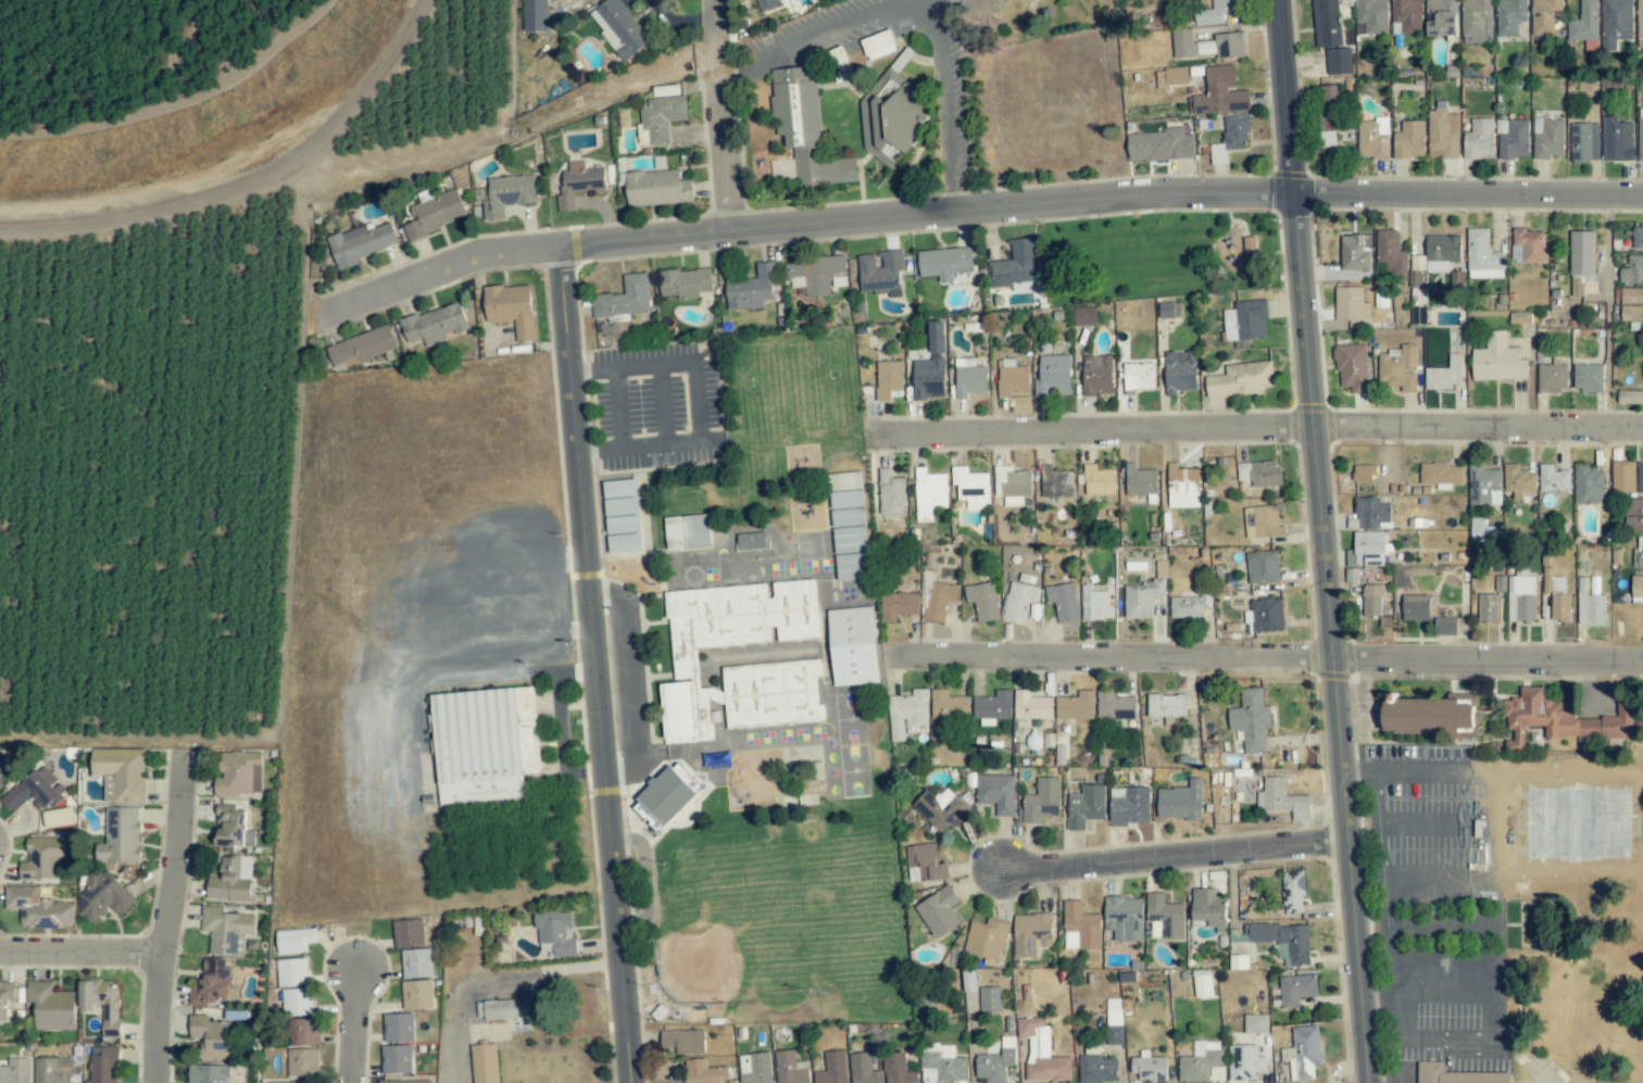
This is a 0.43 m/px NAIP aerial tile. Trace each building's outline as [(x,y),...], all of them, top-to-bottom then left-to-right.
[(547,32),(548,0),(523,0),(523,31),(547,32)] [(651,40),(619,0),(605,0),(587,14),(624,61),(651,40)] [(761,12),(782,5),(780,0),(757,0),(761,12)] [(1223,24),(1222,13),(1241,12),(1240,0),(1212,0),(1212,9),(1194,10),(1195,26),(1223,24)] [(1340,47),(1339,0),(1314,0),(1315,47),(1340,47)] [(1357,24),(1364,24),(1364,34),(1387,34),(1387,0),(1356,0),(1357,24)] [(1392,34),(1422,34),(1422,0),(1392,0),(1392,34)] [(1427,36),(1457,36),(1456,0),(1426,0),(1427,36)] [(1492,0),(1462,0),(1463,44),(1492,44),(1492,0)] [(1527,0),(1497,0),(1497,36),(1519,35),(1519,22),(1527,22),(1527,0)] [(1554,34),(1554,22),(1563,22),(1562,0),(1531,0),(1532,35),(1554,34)] [(1580,20),(1567,21),(1568,40),(1597,40),(1597,0),(1579,0),(1580,20)] [(1632,0),(1602,0),(1601,51),(1616,51),(1616,40),(1632,40),(1632,0)] [(860,40),(868,61),(897,50),(889,29),(860,40)] [(1242,33),(1214,34),(1214,41),(1192,42),(1191,29),(1172,30),(1173,57),(1216,56),(1216,58),(1243,57),(1242,33)] [(863,148),(888,168),(891,168),(902,154),(906,154),(932,121),(926,116),(925,111),(933,101),(896,73),(910,56),(909,42),(860,103),(863,148)] [(836,84),(853,77),(841,46),(824,53),(836,84)] [(1327,75),(1352,74),(1351,49),(1326,49),(1327,75)] [(1249,111),(1248,89),(1235,90),(1233,65),(1205,67),(1206,95),(1188,96),(1189,114),(1249,111)] [(858,182),(856,158),(823,160),(816,66),(771,69),(773,98),(772,98),(775,136),(785,135),(786,149),(794,149),(797,186),(858,182)] [(1157,86),(1188,85),(1187,68),(1156,69),(1157,86)] [(1319,85),(1319,147),(1335,147),(1335,131),(1340,131),(1339,85),(1319,85)] [(643,99),(644,145),(669,144),(669,121),(687,120),(686,97),(643,99)] [(1459,158),(1459,114),(1447,114),(1447,109),(1429,109),(1428,157),(1459,158)] [(1210,145),(1211,165),(1227,164),(1226,150),(1249,148),(1247,115),(1223,117),(1225,144),(1210,145)] [(1617,123),(1617,116),(1603,117),(1604,161),(1634,161),(1633,122),(1617,123)] [(1358,159),(1389,160),(1389,120),(1358,119),(1358,159)] [(1494,119),(1472,119),(1471,133),(1464,133),(1464,158),(1493,158),(1494,119)] [(1564,119),(1533,119),(1533,158),(1563,158),(1564,119)] [(1528,158),(1529,120),(1498,120),(1498,158),(1528,158)] [(1393,158),(1424,158),(1423,121),(1401,121),(1401,133),(1393,133),(1393,158)] [(1598,123),(1570,124),(1571,161),(1599,160),(1598,123)] [(1127,132),(1128,162),(1194,159),(1193,135),(1184,135),(1184,130),(1127,132)] [(604,167),(585,169),(584,161),(568,162),(568,171),(558,171),(561,213),(575,212),(573,192),(595,190),(595,194),(606,193),(604,167)] [(694,203),(692,180),(679,180),(679,170),(625,172),(627,206),(694,203)] [(487,177),(487,188),(474,189),(475,202),(482,202),(483,220),(505,219),(504,205),(536,203),(535,176),(487,177)] [(466,216),(457,189),(408,206),(414,221),(403,225),(409,244),(428,237),(426,231),(466,216)] [(397,244),(390,222),(368,230),(366,224),(326,238),(338,272),(359,264),(357,258),(397,244)] [(1642,249),(1642,225),(1633,225),(1632,249),(1642,249)] [(1489,228),(1467,229),(1467,278),(1505,278),(1505,252),(1489,252),(1489,228)] [(1542,264),(1543,230),(1512,229),(1511,263),(1542,264)] [(1407,271),(1407,251),(1397,251),(1397,230),(1376,230),(1376,271),(1407,271)] [(1594,231),(1569,231),(1570,278),(1583,277),(1583,291),(1595,291),(1594,231)] [(1363,235),(1341,235),(1340,270),(1370,270),(1370,252),(1362,251),(1363,235)] [(1448,273),(1448,262),(1460,262),(1460,235),(1426,235),(1426,273),(1448,273)] [(1245,251),(1255,251),(1254,236),(1243,237),(1245,251)] [(987,262),(988,288),(1035,285),(1032,238),(1010,239),(1012,260),(987,262)] [(973,273),(972,248),(917,251),(919,277),(939,276),(939,281),(952,280),(951,274),(973,273)] [(860,293),(888,292),(888,298),(901,297),(900,269),(903,269),(902,250),(879,251),(880,267),(874,267),(874,255),(858,255),(860,293)] [(1425,255),(1410,255),(1411,272),(1426,272),(1425,255)] [(1642,283),(1642,256),(1628,255),(1627,269),(1620,269),(1619,283),(1642,283)] [(845,274),(844,256),(785,259),(786,277),(791,277),(791,288),(805,288),(806,298),(829,296),(828,275),(845,274)] [(756,278),(726,279),(727,310),(764,308),(763,301),(773,300),(772,279),(777,279),(777,262),(756,262),(756,278)] [(712,291),(711,269),(660,270),(661,297),(677,296),(677,299),(699,298),(699,291),(712,291)] [(647,273),(623,274),(623,294),(593,295),(593,316),(649,314),(647,273)] [(531,285),(483,288),(485,322),(514,321),(516,342),(534,340),(531,285)] [(1369,303),(1362,303),(1362,287),(1336,287),(1335,320),(1369,321),(1369,303)] [(1620,289),(1620,304),(1642,304),(1642,288),(1620,289)] [(1235,301),(1235,310),(1224,310),(1225,340),(1267,339),(1266,300),(1235,301)] [(469,328),(459,301),(417,317),(416,314),(398,320),(407,345),(423,339),(426,347),(448,339),(447,336),(469,328)] [(1181,302),(1159,302),(1159,318),(1182,318),(1181,302)] [(1642,321),(1642,306),(1621,305),(1620,320),(1642,321)] [(1097,326),(1096,307),(1074,307),(1074,326),(1097,326)] [(944,398),(944,321),(929,321),(929,360),(913,360),(913,399),(944,398)] [(397,349),(388,324),(325,347),(332,364),(344,360),(347,367),(397,349)] [(1473,381),(1528,379),(1527,360),(1519,360),(1519,348),(1506,348),(1506,331),(1486,331),(1487,349),(1472,350),(1473,381)] [(1377,352),(1377,387),(1399,388),(1399,392),(1416,392),(1417,345),(1400,344),(1400,353),(1377,352)] [(1336,346),(1337,388),(1350,388),(1350,393),(1367,393),(1365,345),(1336,346)] [(1166,396),(1176,396),(1176,391),(1196,390),(1196,352),(1165,352),(1166,396)] [(1425,368),(1425,390),(1453,389),(1453,383),(1462,383),(1461,353),(1448,354),(1448,368),(1425,368)] [(1071,396),(1070,355),(1039,355),(1039,379),(1034,379),(1034,397),(1071,396)] [(1112,395),(1112,356),(1082,356),(1082,395),(1112,395)] [(1565,357),(1553,356),(1553,365),(1538,364),(1537,392),(1565,392),(1565,357)] [(986,366),(974,366),(974,358),(955,359),(956,399),(967,399),(966,393),(987,392),(986,366)] [(903,390),(902,361),(876,362),(877,401),(890,400),(890,390),(903,390)] [(1225,364),(1225,375),(1206,376),(1207,397),(1264,393),(1264,387),(1274,387),(1272,361),(1225,364)] [(1155,388),(1154,362),(1124,363),(1124,394),(1133,394),(1133,389),(1155,388)] [(1603,365),(1573,364),(1573,392),(1603,392),(1603,365)] [(1011,398),(1011,392),(1028,393),(1029,367),(998,366),(997,398),(1011,398)] [(1618,392),(1618,404),(1642,404),(1642,391),(1618,392)] [(1634,461),(1611,461),(1612,493),(1635,493),(1634,461)] [(1168,508),(1200,507),(1198,469),(1177,469),(1177,462),(1167,463),(1168,508)] [(1237,463),(1238,481),(1252,480),(1252,487),(1282,486),(1281,468),(1275,468),(1275,462),(1237,463)] [(1136,470),(1136,463),(1125,463),(1126,495),(1157,495),(1156,470),(1136,470)] [(1462,466),(1448,466),(1448,463),(1420,463),(1420,485),(1436,484),(1436,489),(1451,489),(1451,484),(1462,484),(1462,466)] [(1500,469),(1484,470),(1484,463),(1468,464),(1470,505),(1502,504),(1500,469)] [(1115,495),(1114,469),(1096,470),(1096,464),(1084,464),(1084,495),(1115,495)] [(1374,464),(1353,465),(1353,482),(1375,482),(1374,464)] [(1504,492),(1512,492),(1512,500),(1521,500),(1521,494),(1536,494),(1536,471),(1519,471),(1519,464),(1504,464),(1504,492)] [(1554,464),(1539,465),(1539,491),(1570,491),(1570,471),(1554,471),(1554,464)] [(1031,497),(1031,471),(1012,472),(1012,465),(994,466),(995,496),(1004,496),(1004,506),(1021,506),(1021,497),(1031,497)] [(1072,471),(1052,472),(1051,465),(1041,465),(1042,497),(1073,496),(1072,471)] [(967,466),(951,467),(951,485),(958,485),(958,500),(966,500),(966,509),(989,508),(988,473),(968,474),(967,466)] [(1575,504),(1604,503),(1604,466),(1574,467),(1575,504)] [(904,478),(890,478),(890,468),(879,468),(880,515),(905,514),(904,478)] [(947,474),(925,474),(925,468),(915,468),(916,522),(932,522),(932,508),(947,508),(947,474)] [(832,527),(864,525),(862,472),(829,474),(832,527)] [(638,514),(637,480),(604,481),(605,516),(638,514)] [(1356,529),(1391,529),(1390,504),(1379,504),(1379,498),(1356,498),(1356,529)] [(1624,499),(1623,531),(1642,532),(1642,499),(1624,499)] [(1254,537),(1285,536),(1284,525),(1278,526),(1277,506),(1253,507),(1254,537)] [(708,515),(664,517),(666,549),(710,547),(708,515)] [(639,533),(639,516),(607,517),(607,534),(639,533)] [(1469,541),(1500,543),(1501,528),(1486,527),(1487,518),(1470,517),(1469,541)] [(865,525),(832,529),(835,555),(868,551),(865,525)] [(1385,566),(1384,532),(1353,532),(1354,550),(1346,550),(1346,566),(1385,566)] [(766,549),(765,533),(737,534),(738,550),(766,549)] [(609,552),(641,551),(640,534),(608,535),(609,552)] [(1638,535),(1638,550),(1633,550),(1632,568),(1642,568),(1642,535),(1638,535)] [(1248,583),(1279,582),(1277,550),(1246,552),(1248,583)] [(836,580),(867,579),(866,554),(836,555),(836,580)] [(1565,577),(1553,577),(1553,568),(1543,567),(1543,592),(1551,592),(1551,622),(1570,622),(1570,594),(1564,594),(1565,577)] [(1344,583),(1358,583),(1359,569),(1345,568),(1344,583)] [(956,603),(959,587),(934,582),(935,572),(926,571),(917,619),(944,623),(948,602),(956,603)] [(1507,622),(1534,622),(1535,577),(1508,576),(1507,622)] [(1631,576),(1631,602),(1642,602),(1642,576),(1631,576)] [(1605,625),(1604,595),(1588,595),(1588,578),(1577,578),(1578,625),(1605,625)] [(1152,618),(1153,597),(1165,597),(1165,579),(1142,579),(1142,585),(1125,585),(1124,618),(1152,618)] [(667,590),(672,683),(664,683),(667,743),(714,741),(713,722),(719,722),(718,712),(709,712),(708,703),(725,702),(726,726),(825,721),(824,705),(820,705),(818,661),(722,666),(723,689),(699,690),(697,648),(774,643),(774,641),(819,639),(816,580),(773,582),(773,597),(767,598),(767,585),(667,590)] [(1024,624),(1029,602),(1036,603),(1039,588),(1012,581),(1002,619),(1024,624)] [(1047,604),(1054,603),(1058,623),(1080,619),(1073,582),(1044,588),(1047,604)] [(977,622),(998,620),(994,583),(964,586),(965,604),(975,603),(977,622)] [(1090,591),(1090,585),(1081,585),(1082,620),(1111,619),(1110,591),(1090,591)] [(1382,585),(1363,585),(1362,616),(1382,617),(1382,585)] [(1199,597),(1170,597),(1170,618),(1202,618),(1202,608),(1210,608),(1211,592),(1199,591),(1199,597)] [(896,622),(896,614),(919,614),(919,593),(881,594),(881,623),(896,622)] [(1497,595),(1479,594),(1478,621),(1497,622),(1497,595)] [(1402,595),(1401,620),(1429,621),(1430,596),(1402,595)] [(878,683),(874,607),(828,610),(832,686),(878,683)] [(1457,618),(1435,618),(1435,635),(1456,636),(1457,618)] [(430,694),(535,685),(542,773),(523,776),(524,798),(439,806),(430,694)] [(1633,736),(1632,703),(1617,703),(1617,717),(1575,719),(1574,702),(1543,703),(1543,687),(1520,688),(1521,699),(1506,699),(1507,730),(1513,730),(1514,740),(1505,740),(1505,748),(1525,747),(1524,727),(1544,726),(1545,739),(1633,736)] [(1265,753),(1264,728),(1270,728),(1269,705),(1263,706),(1262,688),(1241,689),(1242,708),(1228,709),(1229,731),(1243,730),(1244,754),(1265,753)] [(928,689),(911,689),(911,696),(889,696),(890,741),(904,741),(904,726),(928,726),(928,689)] [(969,696),(948,696),(948,689),(931,689),(931,719),(969,718),(969,696)] [(1011,690),(995,690),(995,697),(973,697),(973,718),(1011,719),(1011,690)] [(1030,690),(1015,690),(1014,719),(1052,720),(1052,697),(1030,697),(1030,690)] [(1093,720),(1094,690),(1077,690),(1077,697),(1056,697),(1055,719),(1093,720)] [(1097,720),(1135,720),(1135,697),(1113,697),(1113,690),(1097,690),(1097,720)] [(1187,695),(1148,694),(1147,725),(1162,726),(1162,727),(1186,727),(1187,695)] [(144,804),(145,749),(90,749),(90,776),(104,776),(103,803),(144,804)] [(261,795),(261,752),(216,752),(215,795),(261,795)] [(667,826),(703,788),(674,760),(638,798),(667,826)] [(34,796),(43,808),(63,794),(44,766),(0,796),(0,797),(10,813),(34,796)] [(995,805),(995,817),(1014,817),(1015,776),(976,775),(976,804),(995,805)] [(1040,824),(1041,817),(1059,817),(1060,778),(1037,777),(1037,795),(1023,795),(1022,824),(1040,824)] [(1310,796),(1285,796),(1286,777),(1264,777),(1264,793),(1258,793),(1257,805),(1261,805),(1261,811),(1292,811),(1292,820),(1309,820),(1310,796)] [(1189,788),(1158,788),(1158,819),(1202,819),(1202,778),(1188,779),(1189,788)] [(1105,785),(1082,785),(1081,794),(1068,794),(1068,831),(1085,831),(1085,820),(1104,820),(1105,785)] [(954,821),(958,825),(971,811),(946,787),(935,798),(927,791),(912,806),(941,834),(954,821)] [(1110,798),(1110,824),(1149,824),(1149,787),(1125,787),(1125,798),(1110,798)] [(247,810),(237,810),(237,805),(218,804),(217,846),(246,847),(247,810)] [(106,808),(105,843),(95,843),(94,861),(139,862),(140,809),(106,808)] [(27,837),(27,862),(19,862),(19,880),(58,879),(57,859),(73,859),(73,837),(27,837)] [(948,878),(943,841),(905,847),(910,883),(948,878)] [(252,857),(220,856),(220,878),(208,878),(207,900),(250,901),(252,857)] [(136,900),(102,866),(84,884),(87,888),(72,903),(94,924),(110,907),(119,917),(136,900)] [(1283,914),(1303,913),(1302,871),(1282,872),(1283,914)] [(935,940),(960,923),(950,908),(960,901),(949,885),(914,908),(935,940)] [(40,886),(5,886),(5,909),(20,909),(20,927),(74,928),(75,901),(39,901),(40,886)] [(1214,889),(1193,888),(1192,921),(1208,921),(1208,928),(1226,928),(1226,897),(1214,897),(1214,889)] [(1184,904),(1164,904),(1164,893),(1146,893),(1146,921),(1160,921),(1160,940),(1183,940),(1184,904)] [(1104,930),(1114,931),(1114,941),(1142,941),(1143,898),(1105,897),(1104,930)] [(1081,900),(1063,901),(1064,950),(1100,949),(1100,914),(1081,914),(1081,900)] [(254,915),(223,913),(223,906),(201,905),(201,932),(210,932),(209,954),(243,955),(244,935),(254,935),(254,915)] [(577,956),(577,938),(572,938),(572,911),(536,912),(537,951),(554,950),(555,957),(577,956)] [(1052,914),(1014,914),(1013,958),(1037,959),(1037,947),(1052,947),(1052,914)] [(1001,961),(1010,925),(987,919),(985,926),(971,922),(963,952),(1001,961)] [(394,920),(395,947),(424,946),(423,920),(394,920)] [(1308,923),(1243,926),(1243,942),(1279,940),(1280,967),(1310,966),(1308,923)] [(307,953),(307,944),(318,943),(317,929),(277,930),(278,954),(307,953)] [(402,950),(403,978),(433,977),(432,949),(402,950)] [(1247,969),(1247,954),(1229,955),(1230,970),(1247,969)] [(230,959),(202,958),(202,979),(190,978),(189,1005),(207,1006),(207,1001),(228,1002),(230,959)] [(277,986),(307,985),(306,958),(277,960),(277,986)] [(1211,970),(1193,970),(1194,997),(1212,996),(1211,970)] [(1280,976),(1280,1008),(1299,1008),(1299,997),(1317,997),(1316,975),(1280,976)] [(87,1013),(93,1013),(93,1005),(102,1005),(102,1037),(118,1037),(118,980),(87,980),(87,1013)] [(402,981),(403,1009),(433,1009),(432,980),(402,981)] [(75,992),(52,991),(52,981),(27,981),(26,1003),(35,1004),(35,1030),(75,1030),(75,992)] [(979,988),(980,1013),(1001,1013),(1000,987),(979,988)] [(311,988),(282,989),(283,1016),(312,1015),(311,988)] [(531,999),(477,1001),(478,1020),(532,1018),(531,999)] [(1107,1045),(1122,1045),(1122,999),(1107,999),(1107,1045)] [(384,1014),(384,1042),(414,1041),(413,1013),(384,1014)] [(228,1022),(207,1022),(207,1015),(189,1015),(190,1039),(200,1039),(200,1059),(228,1058),(228,1022)] [(1244,1034),(1267,1034),(1267,1015),(1244,1015),(1244,1034)] [(1050,1058),(1049,1026),(1044,1026),(1043,1017),(1017,1018),(1017,1038),(1027,1037),(1028,1081),(1071,1080),(1070,1057),(1050,1058)] [(289,1076),(318,1075),(317,1047),(319,1047),(319,1018),(288,1018),(289,1076)] [(1314,1079),(1313,1064),(1320,1064),(1318,1026),(1291,1027),(1293,1048),(1280,1049),(1281,1062),(1289,1061),(1291,1080),(1314,1079)] [(675,1054),(705,1054),(704,1030),(661,1031),(661,1048),(675,1048),(675,1054)] [(1006,1082),(1005,1066),(1015,1066),(1015,1036),(1001,1036),(1001,1043),(987,1043),(987,1055),(976,1055),(977,1078),(985,1078),(985,1082),(1006,1082)] [(1223,1080),(1222,1041),(1194,1041),(1194,1057),(1179,1057),(1179,1081),(1223,1080)] [(472,1045),(474,1082),(499,1082),(497,1044),(472,1045)] [(965,1057),(954,1058),(954,1044),(920,1045),(921,1069),(937,1069),(937,1079),(923,1079),(923,1082),(966,1082),(965,1057)] [(412,1045),(382,1046),(382,1074),(412,1073),(412,1045)] [(1265,1056),(1257,1056),(1257,1045),(1228,1046),(1229,1080),(1257,1080),(1257,1072),(1265,1072),(1265,1056)] [(90,1047),(89,1082),(118,1082),(119,1047),(90,1047)] [(808,1062),(795,1062),(795,1050),(775,1051),(776,1082),(809,1082),(808,1062)] [(845,1050),(824,1051),(825,1071),(814,1071),(814,1082),(846,1082),(845,1050)] [(768,1052),(739,1056),(743,1082),(772,1082),(768,1052)] [(872,1071),(871,1053),(850,1054),(851,1082),(883,1082),(882,1070),(872,1071)] [(917,1070),(907,1070),(906,1053),(885,1054),(886,1082),(917,1082),(917,1070)] [(1079,1082),(1117,1082),(1118,1059),(1101,1059),(1101,1055),(1079,1055),(1079,1082)] [(1167,1056),(1141,1055),(1141,1058),(1131,1057),(1130,1081),(1167,1082),(1167,1056)] [(30,1058),(8,1058),(8,1066),(0,1066),(0,1082),(30,1082),(30,1058)] [(34,1058),(35,1081),(71,1081),(71,1058),(34,1058)] [(705,1058),(683,1060),(685,1082),(721,1082),(729,1082),(727,1066),(707,1068),(705,1058)] [(1444,1071),(1444,1062),(1418,1061),(1417,1082),(1429,1082),(1467,1082),(1510,1082),(1510,1073),(1444,1071)] [(228,1066),(189,1065),(188,1082),(192,1082),(211,1082),(228,1082),(228,1066)]
